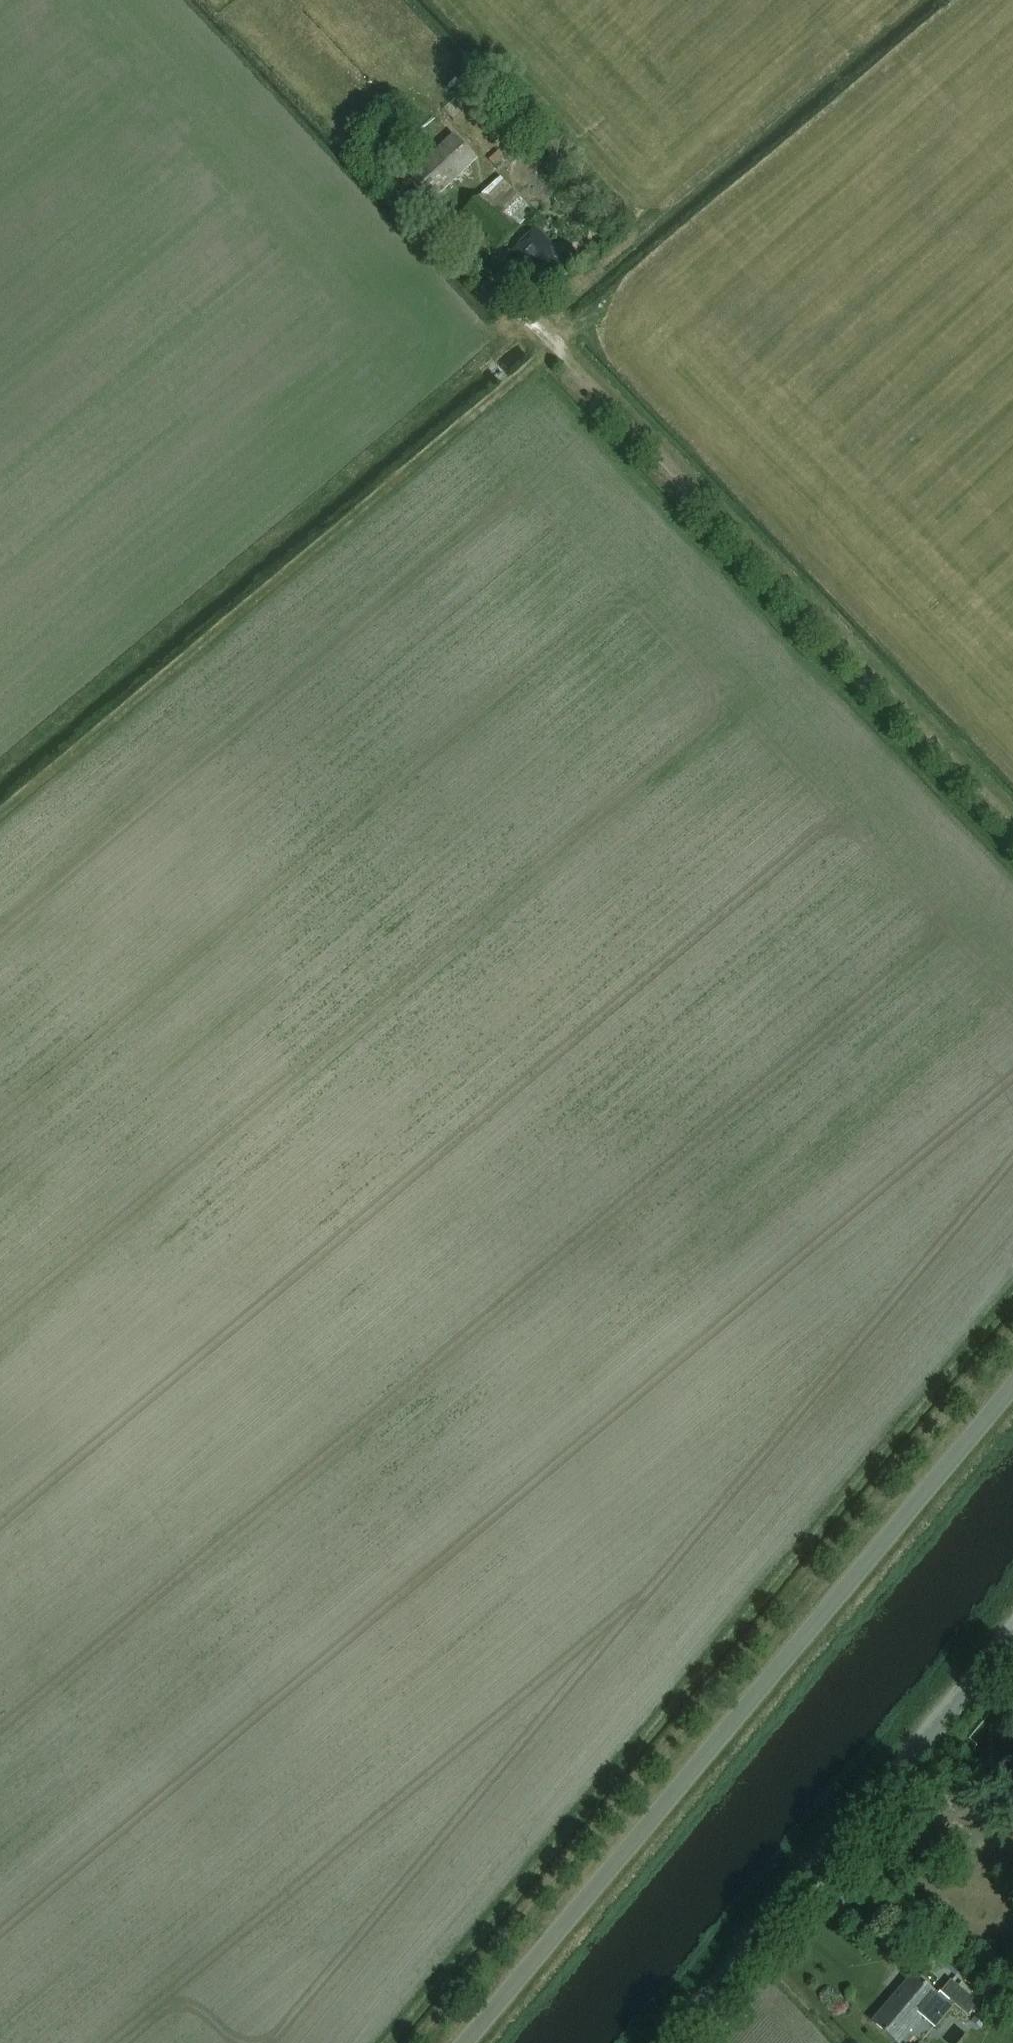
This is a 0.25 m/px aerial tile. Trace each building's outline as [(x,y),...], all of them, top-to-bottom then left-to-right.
[(408,178),(432,202),(478,161),(452,135),(408,178)] [(489,256),(527,221),(499,192),(488,203),(482,196),(455,221),(489,256)] [(550,281),(569,263),(537,230),(513,253),(540,281),(545,276),(550,281)] [(872,2023),(896,2042),(900,2042),(938,1997),(912,1976),(872,2023)] [(951,1982),(940,1994),(968,2018),(978,2005),(951,1982)]
